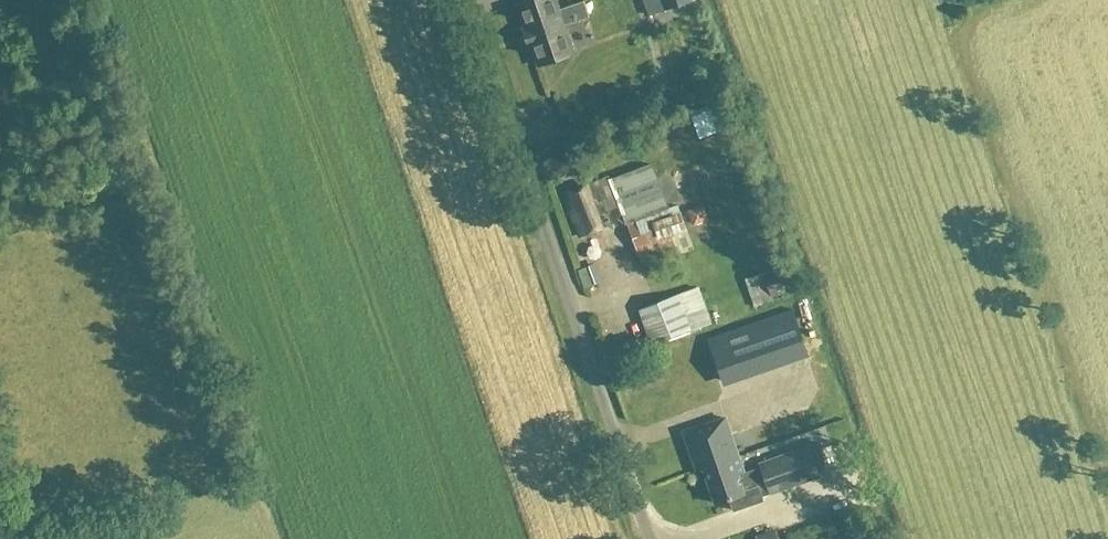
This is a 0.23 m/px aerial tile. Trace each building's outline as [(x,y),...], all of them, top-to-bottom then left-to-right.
[(563,27),(588,18),(582,2),(557,11),(554,0),(528,0),(515,4),(524,30),(521,31),(522,33),(525,32),(527,39),(563,27)] [(664,11),(691,2),(690,0),(660,0),(664,11)] [(563,27),(527,39),(530,46),(527,47),(527,49),(530,48),(537,67),(572,55),(563,27)] [(0,31),(0,49),(8,46),(4,30),(0,31)] [(699,101),(683,103),(686,121),(702,118),(699,101)] [(605,178),(562,195),(579,238),(622,221),(605,178)] [(691,251),(675,206),(656,213),(655,209),(651,210),(652,212),(633,219),(634,221),(629,222),(630,223),(626,225),(627,228),(640,265),(662,257),(664,261),(691,251)] [(587,267),(576,271),(582,290),(593,286),(587,267)] [(745,281),(753,308),(769,304),(767,298),(793,287),(787,269),(762,278),(761,275),(745,281)] [(638,311),(650,346),(708,325),(695,290),(638,311)] [(707,340),(721,381),(805,352),(791,311),(707,340)] [(693,464),(700,461),(715,505),(726,501),(731,514),(761,503),(760,499),(806,482),(795,453),(757,466),(759,470),(734,479),(729,463),(738,460),(725,422),(683,436),(693,464)] [(754,538),(777,538),(774,531),(754,538)]
